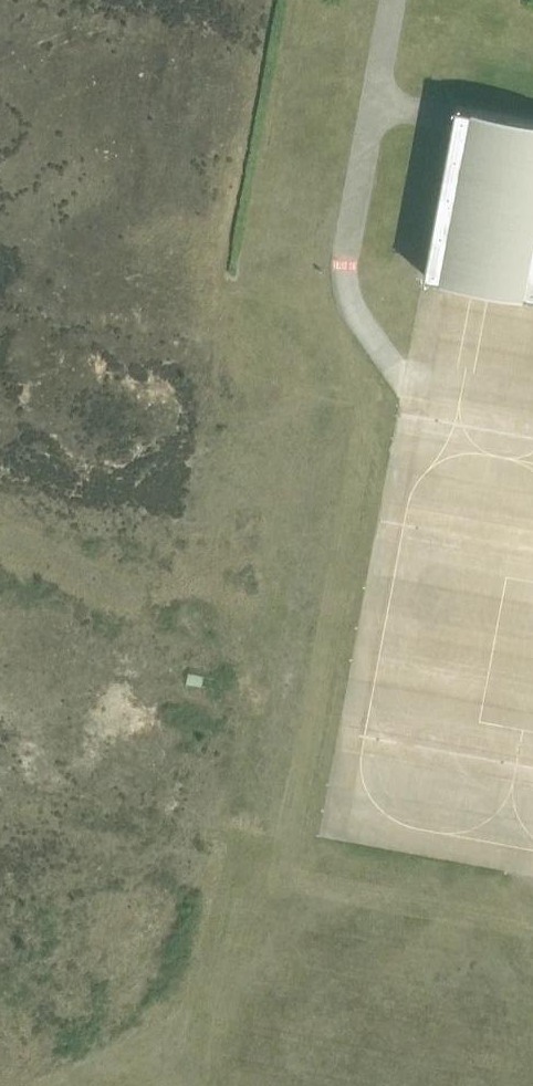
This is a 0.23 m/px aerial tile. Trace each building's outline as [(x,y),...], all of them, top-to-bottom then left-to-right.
[(455,104),(419,295),(532,316),(532,119),(455,104)]
